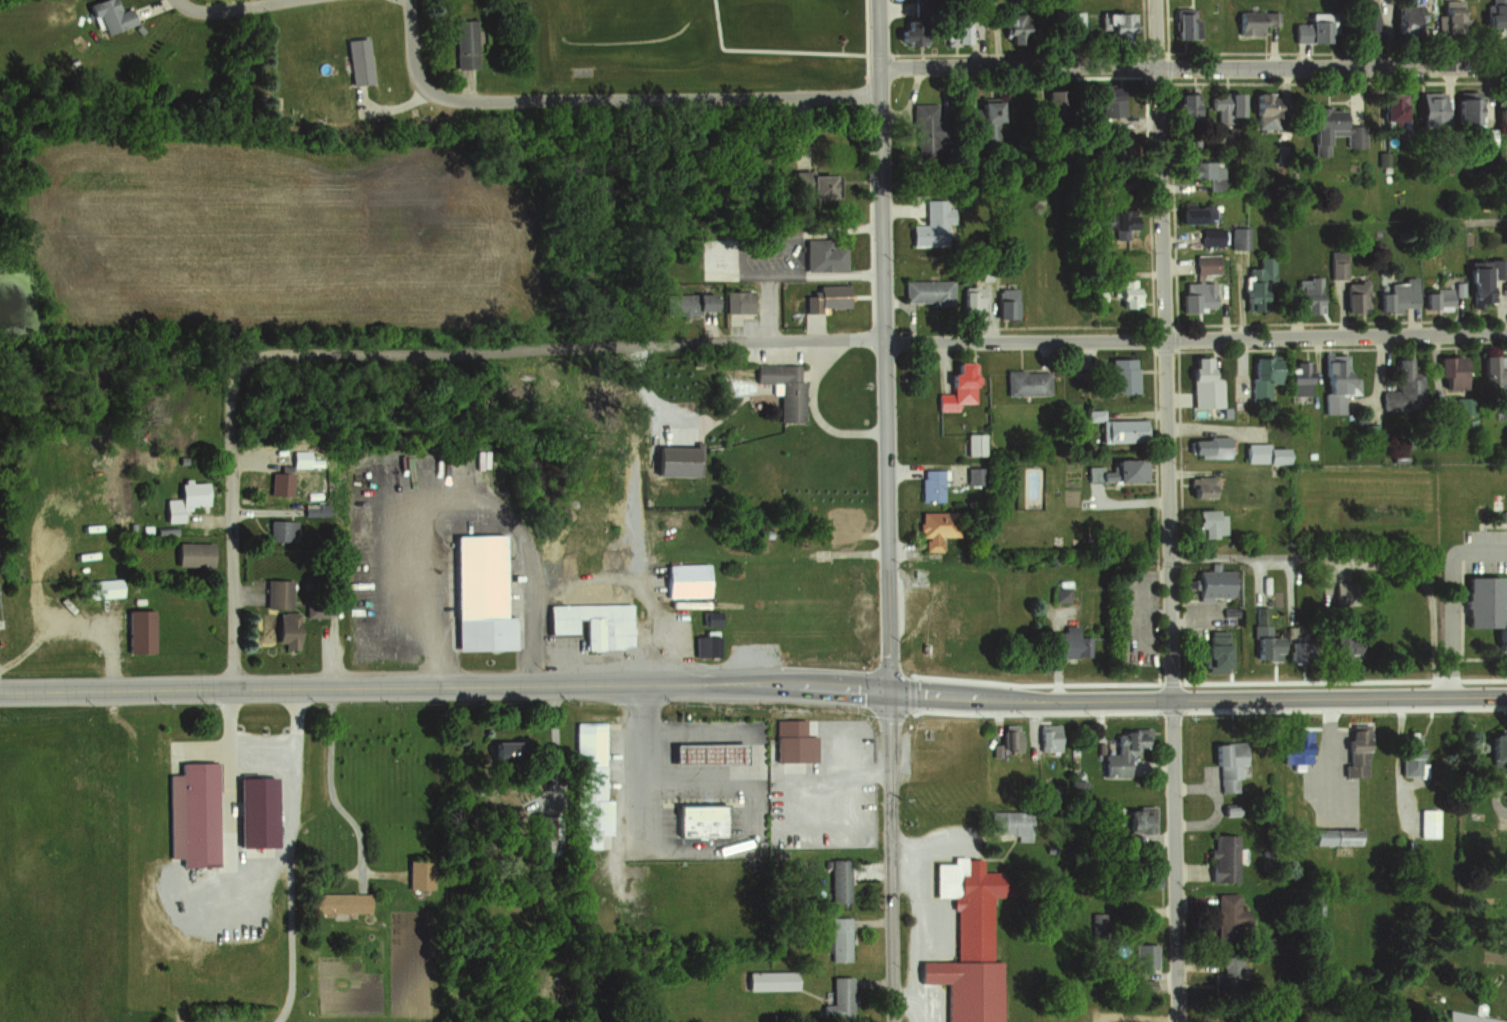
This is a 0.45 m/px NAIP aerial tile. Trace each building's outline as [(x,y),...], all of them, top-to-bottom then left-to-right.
[(86,16),(94,13),(100,32),(130,21),(124,4),(114,8),(111,0),(89,0),(81,3),(86,16)] [(1463,35),(1463,0),(1436,0),(1436,35),(1463,35)] [(1505,11),(1506,0),(1487,0),(1487,13),(1476,13),(1476,31),(1506,31),(1506,11),(1505,11)] [(1417,34),(1417,6),(1389,6),(1389,34),(1417,34)] [(1228,12),(1228,35),(1260,35),(1260,27),(1274,27),(1274,12),(1228,12)] [(1080,30),(1080,13),(1069,13),(1069,30),(1080,30)] [(999,14),(999,44),(1016,44),(1016,14),(999,14)] [(1132,14),(1096,14),(1096,39),(1132,39),(1132,14)] [(1169,14),(1169,45),(1189,45),(1189,14),(1169,14)] [(1352,15),(1352,41),(1375,41),(1375,15),(1352,15)] [(453,17),(453,66),(473,65),(472,17),(453,17)] [(1289,43),(1322,43),(1322,21),(1289,21),(1289,43)] [(136,22),(130,26),(136,34),(142,30),(136,22)] [(948,45),(970,41),(968,22),(949,25),(950,32),(946,33),(948,45)] [(920,46),(920,28),(894,28),(894,46),(920,46)] [(78,35),(74,42),(83,46),(86,39),(78,35)] [(341,38),(346,83),(370,80),(365,35),(341,38)] [(1097,118),(1121,117),(1121,101),(1111,101),(1110,85),(1088,86),(1088,102),(1096,101),(1097,118)] [(1038,92),(1042,118),(1060,116),(1057,90),(1038,92)] [(1475,91),(1450,91),(1450,124),(1475,124),(1475,91)] [(1170,115),(1194,115),(1194,93),(1170,93),(1170,115)] [(1204,110),(1211,110),(1211,121),(1237,121),(1237,93),(1204,93),(1204,110)] [(1248,117),(1252,117),(1251,130),(1273,130),(1274,94),(1249,93),(1248,117)] [(1437,93),(1411,93),(1411,124),(1437,124),(1437,93)] [(1375,123),(1401,123),(1401,94),(1375,94),(1375,123)] [(1492,98),(1494,161),(1506,160),(1506,98),(1492,98)] [(994,101),(973,101),(973,109),(960,109),(960,125),(978,125),(978,141),(994,141),(994,101)] [(912,154),(936,154),(936,103),(912,103),(912,154)] [(1305,108),(1306,157),(1326,156),(1325,135),(1342,135),(1342,148),(1362,148),(1361,125),(1341,125),(1340,108),(1305,108)] [(1218,162),(1175,162),(1175,179),(1218,179),(1218,162)] [(836,172),(791,172),(791,198),(836,198),(836,172)] [(1172,224),(1194,224),(1194,209),(1172,209),(1172,224)] [(1090,231),(1109,232),(1109,241),(1125,241),(1126,213),(1091,212),(1090,231)] [(1229,249),(1247,249),(1247,226),(1229,226),(1229,249)] [(1197,246),(1221,246),(1221,228),(1197,228),(1197,246)] [(803,271),(843,271),(843,241),(803,241),(803,271)] [(1192,274),(1217,274),(1217,256),(1192,256),(1192,274)] [(1271,312),(1271,257),(1255,257),(1255,269),(1243,269),(1242,312),(1271,312)] [(1462,262),(1462,308),(1483,308),(1483,279),(1505,279),(1505,260),(1483,260),(1483,262),(1462,262)] [(1294,278),(1294,313),(1319,313),(1319,278),(1294,278)] [(1415,278),(1400,278),(1400,282),(1384,282),(1384,293),(1374,293),(1374,309),(1415,309),(1415,278)] [(952,281),(903,281),(903,304),(952,304),(952,281)] [(1134,308),(1134,281),(1107,281),(1107,308),(1134,308)] [(1214,283),(1176,283),(1176,312),(1214,312),(1214,283)] [(821,308),(844,308),(844,286),(815,286),(815,294),(803,294),(803,313),(821,313),(821,308)] [(959,314),(982,314),(982,286),(959,286),(959,314)] [(1018,288),(995,288),(995,319),(1018,319),(1018,288)] [(1420,289),(1420,309),(1451,309),(1451,289),(1420,289)] [(756,292),(729,292),(729,313),(756,313),(756,292)] [(1340,293),(1340,312),(1364,312),(1364,293),(1340,293)] [(680,294),(679,318),(702,319),(702,311),(724,312),(724,295),(680,294)] [(1318,414),(1340,414),(1340,356),(1318,356),(1318,414)] [(1478,384),(1487,384),(1487,394),(1499,394),(1499,401),(1506,401),(1506,379),(1503,379),(1503,356),(1478,356),(1478,384)] [(1218,379),(1207,379),(1207,357),(1187,357),(1187,408),(1218,408),(1218,379)] [(1248,357),(1247,398),(1274,399),(1275,358),(1248,357)] [(1462,389),(1462,358),(1434,358),(1434,389),(1462,389)] [(1105,359),(1105,395),(1132,395),(1132,359),(1105,359)] [(1418,373),(1409,373),(1409,359),(1392,359),(1392,391),(1378,391),(1378,409),(1418,409),(1418,373)] [(1285,362),(1285,385),(1308,385),(1308,362),(1285,362)] [(973,363),(950,363),(950,403),(973,403),(973,363)] [(801,423),(801,366),(759,366),(759,385),(783,385),(782,423),(801,423)] [(1005,371),(1005,395),(1049,395),(1049,371),(1005,371)] [(1099,420),(1099,412),(1084,412),(1084,421),(1095,421),(1095,443),(1138,442),(1138,420),(1099,420)] [(966,457),(984,457),(984,433),(966,433),(966,457)] [(1226,437),(1183,437),(1183,459),(1226,459),(1226,437)] [(1240,442),(1240,464),(1284,464),(1284,442),(1240,442)] [(1107,460),(1107,466),(1085,466),(1085,482),(1140,482),(1140,460),(1107,460)] [(966,468),(966,486),(986,486),(986,468),(966,468)] [(942,470),(920,470),(920,503),(942,503),(942,470)] [(1185,499),(1214,499),(1214,477),(1185,477),(1185,499)] [(211,483),(182,483),(182,499),(169,499),(169,523),(186,523),(186,508),(211,508),(211,483)] [(1189,538),(1221,538),(1221,510),(1189,510),(1189,538)] [(920,512),(920,551),(941,551),(941,538),(956,538),(956,512),(920,512)] [(275,542),(299,542),(299,521),(275,521),(275,542)] [(457,530),(505,529),(506,612),(515,612),(516,644),(460,645),(457,530)] [(217,543),(181,543),(181,568),(217,568),(217,543)] [(669,565),(669,598),(713,598),(713,565),(669,565)] [(1231,598),(1231,571),(1190,571),(1189,598),(1231,598)] [(1460,578),(1460,626),(1489,625),(1489,651),(1506,651),(1506,614),(1497,614),(1497,578),(1460,578)] [(126,598),(126,580),(99,580),(99,598),(126,598)] [(297,581),(271,581),(271,609),(297,609),(297,581)] [(1052,589),(1053,601),(1067,601),(1066,589),(1052,589)] [(331,604),(308,604),(308,618),(330,619),(331,604)] [(634,604),(552,606),(553,635),(586,634),(586,650),(635,649),(634,604)] [(1247,624),(1247,660),(1276,660),(1276,638),(1266,638),(1267,625),(1263,625),(1263,609),(1251,608),(1251,624),(1247,624)] [(133,653),(158,653),(158,611),(133,611),(133,653)] [(305,649),(305,614),(283,614),(283,649),(305,649)] [(1058,658),(1092,657),(1091,637),(1077,637),(1077,626),(1057,626),(1058,658)] [(1195,645),(1196,674),(1224,673),(1223,631),(1202,631),(1202,645),(1195,645)] [(1324,635),(1324,658),(1352,658),(1352,635),(1324,635)] [(696,658),(722,658),(722,637),(696,637),(696,658)] [(810,721),(780,721),(780,763),(821,763),(821,736),(810,736),(810,721)] [(1363,777),(1363,724),(1340,724),(1340,777),(1363,777)] [(608,725),(580,725),(580,770),(608,770),(608,725)] [(1021,725),(997,725),(997,753),(1021,753),(1021,725)] [(1038,725),(1038,751),(1060,751),(1060,725),(1038,725)] [(1147,746),(1147,729),(1115,729),(1115,754),(1102,754),(1102,777),(1127,777),(1127,755),(1137,755),(1137,746),(1147,746)] [(1307,763),(1307,730),(1279,730),(1279,768),(1300,768),(1300,763),(1307,763)] [(1482,760),(1506,760),(1506,731),(1482,731),(1482,760)] [(1397,776),(1413,776),(1413,735),(1393,735),(1393,756),(1397,756),(1397,776)] [(1215,766),(1215,793),(1237,793),(1237,742),(1206,742),(1206,766),(1215,766)] [(496,743),(496,766),(533,766),(533,743),(496,743)] [(669,746),(741,745),(741,763),(669,764),(669,746)] [(182,856),(171,856),(169,773),(180,773),(180,762),(215,762),(217,864),(182,864),(182,856)] [(275,844),(238,845),(237,777),(274,776),(275,844)] [(1071,781),(1071,796),(1085,796),(1085,781),(1071,781)] [(580,850),(603,850),(604,836),(615,836),(616,801),(580,801),(580,850)] [(1234,817),(1234,806),(1219,806),(1219,817),(1234,817)] [(731,838),(731,807),(687,807),(687,838),(731,838)] [(1153,833),(1153,807),(1120,807),(1120,833),(1153,833)] [(1415,837),(1434,837),(1434,810),(1415,810),(1415,837)] [(1032,842),(1032,811),(988,811),(988,834),(1017,834),(1017,842),(1032,842)] [(1364,829),(1305,829),(1305,844),(1364,844),(1364,829)] [(1236,881),(1236,835),(1208,835),(1208,881),(1236,881)] [(1002,960),(992,960),(992,897),(1006,897),(1007,872),(981,872),(982,857),(952,857),(952,864),(934,864),(934,896),(955,896),(955,961),(916,961),(916,982),(945,982),(945,1021),(1002,1021),(1002,960)] [(854,860),(834,860),(834,905),(854,905),(854,860)] [(412,861),(412,891),(437,891),(437,861),(412,861)] [(1159,867),(1139,867),(1139,886),(1159,886),(1159,867)] [(1214,893),(1214,938),(1244,938),(1244,910),(1238,910),(1238,893),(1214,893)] [(375,894),(319,894),(319,914),(375,914),(375,894)] [(1090,914),(1090,926),(1102,926),(1102,913),(1090,914)] [(854,918),(833,918),(833,962),(854,962),(854,918)] [(1132,944),(1132,969),(1156,969),(1156,944),(1132,944)] [(1211,974),(1211,990),(1240,989),(1239,954),(1219,954),(1219,973),(1211,974)] [(800,972),(747,972),(747,990),(800,990),(800,972)] [(830,1005),(820,1005),(820,1018),(851,1018),(851,976),(830,976),(830,1005)] [(1134,992),(1155,992),(1155,980),(1134,980),(1134,992)] [(1501,1020),(1442,1010),(1440,1021),(1500,1021),(1501,1020)]
